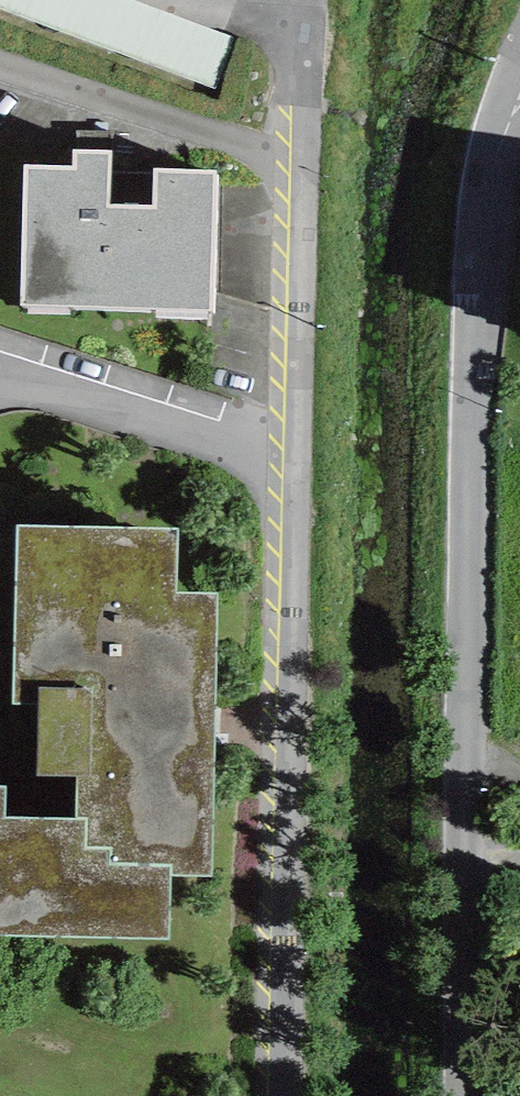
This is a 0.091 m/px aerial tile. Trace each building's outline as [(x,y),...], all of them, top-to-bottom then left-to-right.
[(214,88),(236,37),(136,0),(0,0),(0,8),(214,88)] [(219,169),(154,168),(153,174),(111,173),(111,150),(74,149),(73,167),(25,165),(21,305),(216,310),(219,169)] [(16,524),(13,706),(38,706),(36,776),(75,777),(77,821),(5,818),(6,788),(0,787),(0,935),(171,939),(172,876),(214,879),(219,595),(178,593),(177,530),(16,524)]
